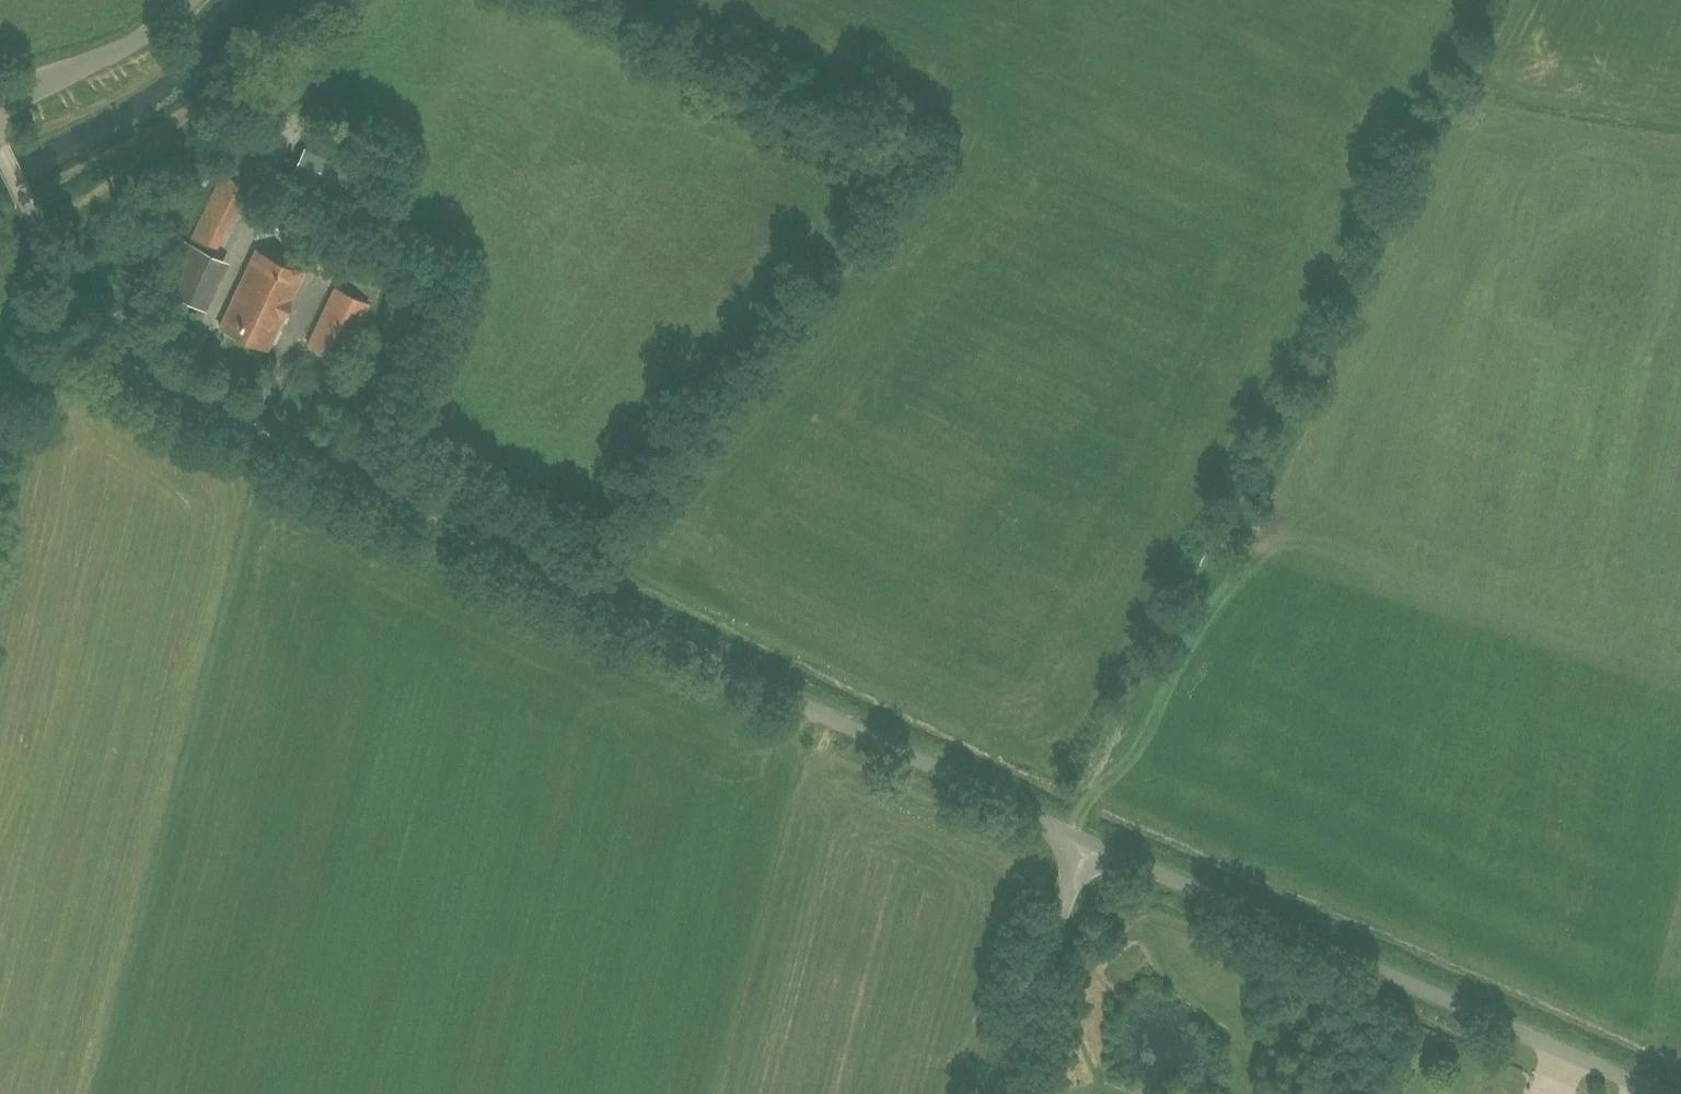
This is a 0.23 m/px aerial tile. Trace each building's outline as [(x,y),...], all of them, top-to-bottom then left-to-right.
[(283,190),(347,221),(368,176),(304,145),(283,190)] [(222,173),(188,241),(214,253),(248,185),(245,184),(249,175),(232,167),(228,176),(222,173)] [(267,348),(303,271),(256,248),(219,326),(267,348)] [(342,359),(369,302),(335,286),(309,343),(342,359)]
